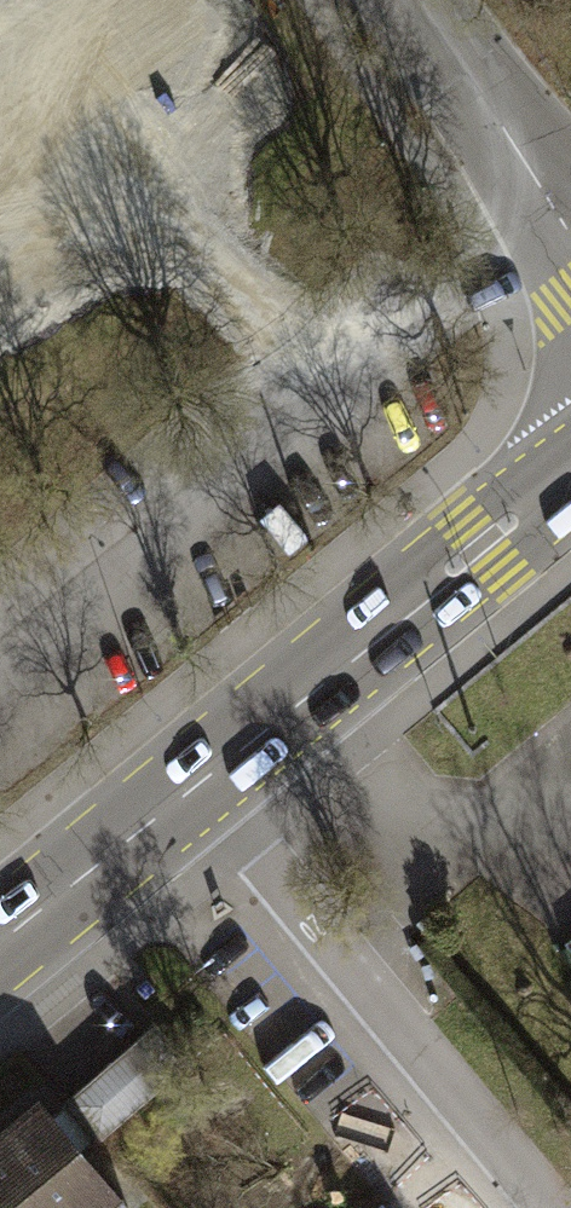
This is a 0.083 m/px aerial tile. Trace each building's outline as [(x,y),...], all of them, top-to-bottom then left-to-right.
[(194,1003),(70,1112),(103,1150),(228,1041),(194,1003)] [(46,1103),(0,1141),(0,1207),(135,1207),(46,1103)]
